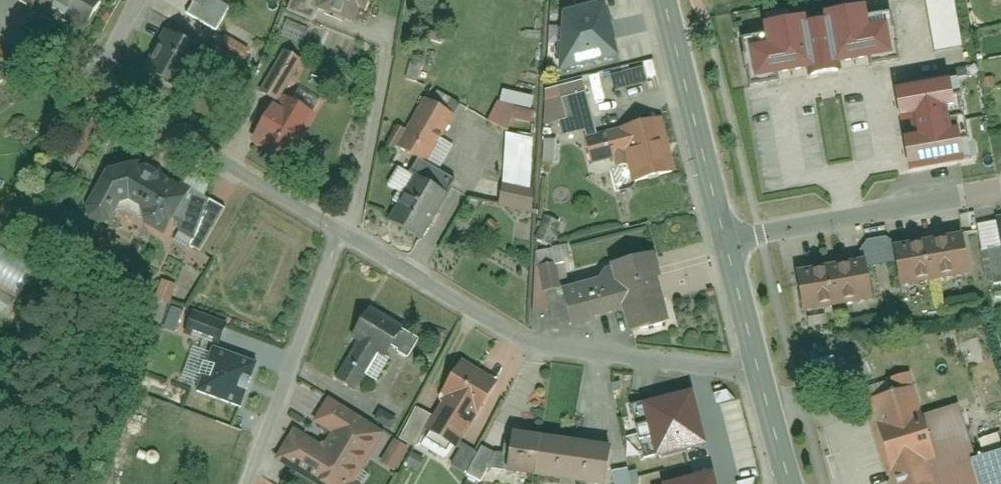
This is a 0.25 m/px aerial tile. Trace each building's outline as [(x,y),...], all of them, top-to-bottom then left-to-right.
[(46,2),(90,28),(107,0),(47,0),(46,2)] [(228,0),(212,0),(209,5),(201,0),(197,0),(191,10),(222,29),(237,5),(228,0)] [(325,0),(295,0),(293,6),(319,16),(323,5),(325,0)] [(362,20),(367,8),(371,9),(375,0),(325,0),(323,5),(362,20)] [(627,58),(613,0),(609,0),(571,9),(566,72),(627,58)] [(932,50),(961,47),(955,0),(926,0),(932,50)] [(850,70),(848,63),(903,54),(898,22),(880,25),(876,4),(833,11),(834,18),(818,21),(817,15),(772,22),(776,45),(759,48),(764,78),(815,69),(816,76),(850,70)] [(149,65),(185,85),(207,46),(170,26),(149,65)] [(236,68),(247,47),(223,35),(212,55),(236,68)] [(279,100),(285,103),(291,93),(311,59),(288,46),(262,89),(279,100)] [(616,72),(621,89),(654,80),(649,63),(616,72)] [(591,134),(603,131),(590,77),(550,87),(548,123),(563,119),(567,135),(590,128),(591,134)] [(910,169),(971,159),(958,77),(895,89),(900,122),(912,120),(915,135),(904,137),(910,169)] [(511,118),(531,122),(536,96),(498,88),(491,124),(509,128),(511,118)] [(258,135),(295,156),(322,111),(291,93),(285,103),(279,100),(258,135)] [(422,155),(431,160),(459,111),(430,94),(411,127),(402,143),(422,155)] [(638,181),(682,170),(668,115),(603,131),(591,134),(588,134),(595,162),(621,155),(623,165),(634,163),(638,181)] [(402,143),(411,127),(402,122),(390,143),(399,148),(402,143)] [(539,208),(541,136),(512,130),(504,203),(539,208)] [(544,138),(543,161),(553,162),(555,139),(544,138)] [(170,234),(193,191),(123,152),(92,208),(116,221),(129,199),(152,212),(147,221),(170,234)] [(420,173),(453,192),(462,177),(431,160),(422,155),(413,169),(420,173)] [(394,218),(427,237),(453,192),(420,173),(394,218)] [(540,238),(557,245),(568,220),(551,213),(540,238)] [(901,242),(907,284),(978,274),(972,232),(901,242)] [(26,287),(38,263),(16,252),(19,247),(0,237),(0,275),(26,287)] [(991,248),(998,285),(1000,284),(1000,246),(991,248)] [(637,330),(677,320),(659,252),(619,263),(610,265),(603,277),(570,287),(579,322),(631,308),(637,330)] [(875,257),(803,269),(811,313),(883,301),(875,257)] [(549,288),(566,285),(562,261),(545,264),(549,288)] [(163,280),(156,300),(169,305),(176,285),(163,280)] [(218,343),(224,319),(187,310),(181,334),(218,343)] [(401,334),(366,317),(334,382),(356,392),(375,353),(389,359),(401,334)] [(261,363),(218,348),(204,387),(247,403),(261,363)] [(812,358),(813,378),(837,377),(836,357),(812,358)] [(501,383),(462,360),(442,393),(445,398),(424,433),(458,454),(501,383)] [(862,390),(891,483),(1000,483),(1000,453),(973,462),(956,402),(924,412),(913,375),(862,390)] [(177,404),(180,396),(151,383),(147,391),(177,404)] [(690,396),(630,409),(641,459),(701,446),(690,396)] [(328,399),(312,425),(332,437),(322,452),(293,435),(275,465),(308,483),(356,483),(386,433),(328,399)] [(513,437),(507,480),(534,483),(605,483),(610,450),(513,437)] [(381,464),(397,471),(407,446),(392,439),(381,464)] [(498,468),(502,451),(476,445),(469,476),(483,479),(486,465),(498,468)] [(614,483),(630,483),(628,468),(613,470),(614,483)]
